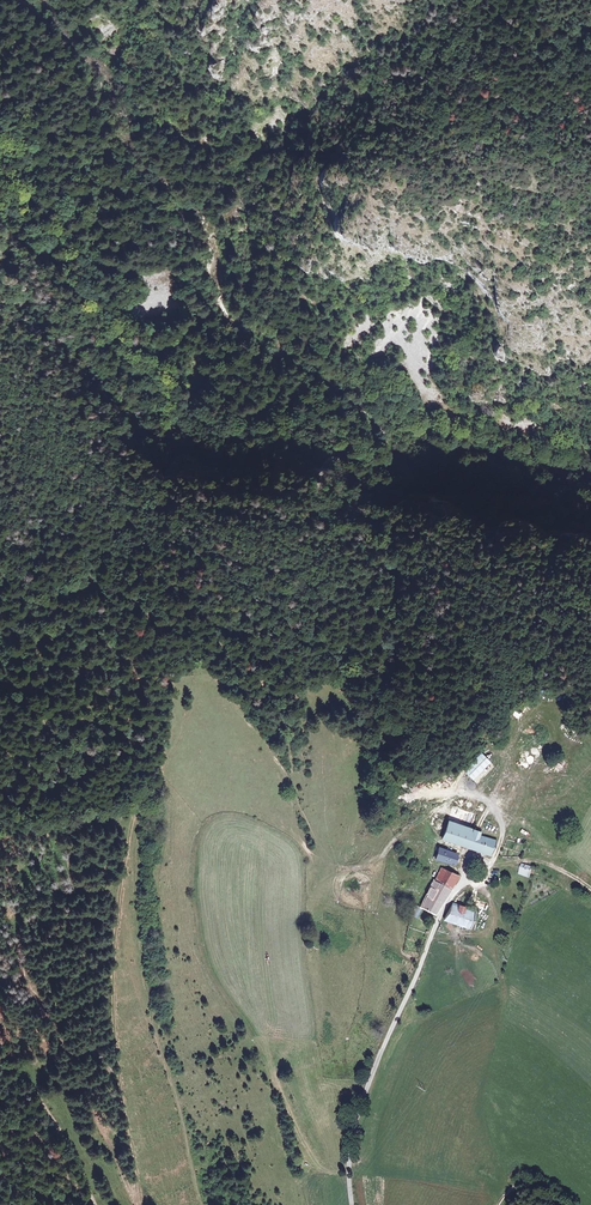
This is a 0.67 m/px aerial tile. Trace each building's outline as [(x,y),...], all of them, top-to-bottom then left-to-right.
[(513,739),(504,731),(487,748),(495,756),(513,739)] [(472,780),(492,763),(483,752),(463,770),(472,780)] [(486,779),(492,771),(489,769),(483,777),(486,779)] [(440,842),(472,853),(478,839),(476,839),(477,836),(447,825),(440,842)] [(478,839),(472,853),(488,859),(493,844),(478,839)] [(546,844),(545,844),(541,852),(552,856),(555,846),(546,844)] [(435,863),(451,869),(454,859),(439,853),(435,863)] [(530,878),(533,868),(523,864),(519,874),(530,878)] [(440,870),(421,910),(432,916),(458,879),(440,870)] [(474,913),(453,905),(448,913),(442,922),(467,930),(474,913)] [(416,920),(421,910),(413,906),(409,915),(416,920)]
